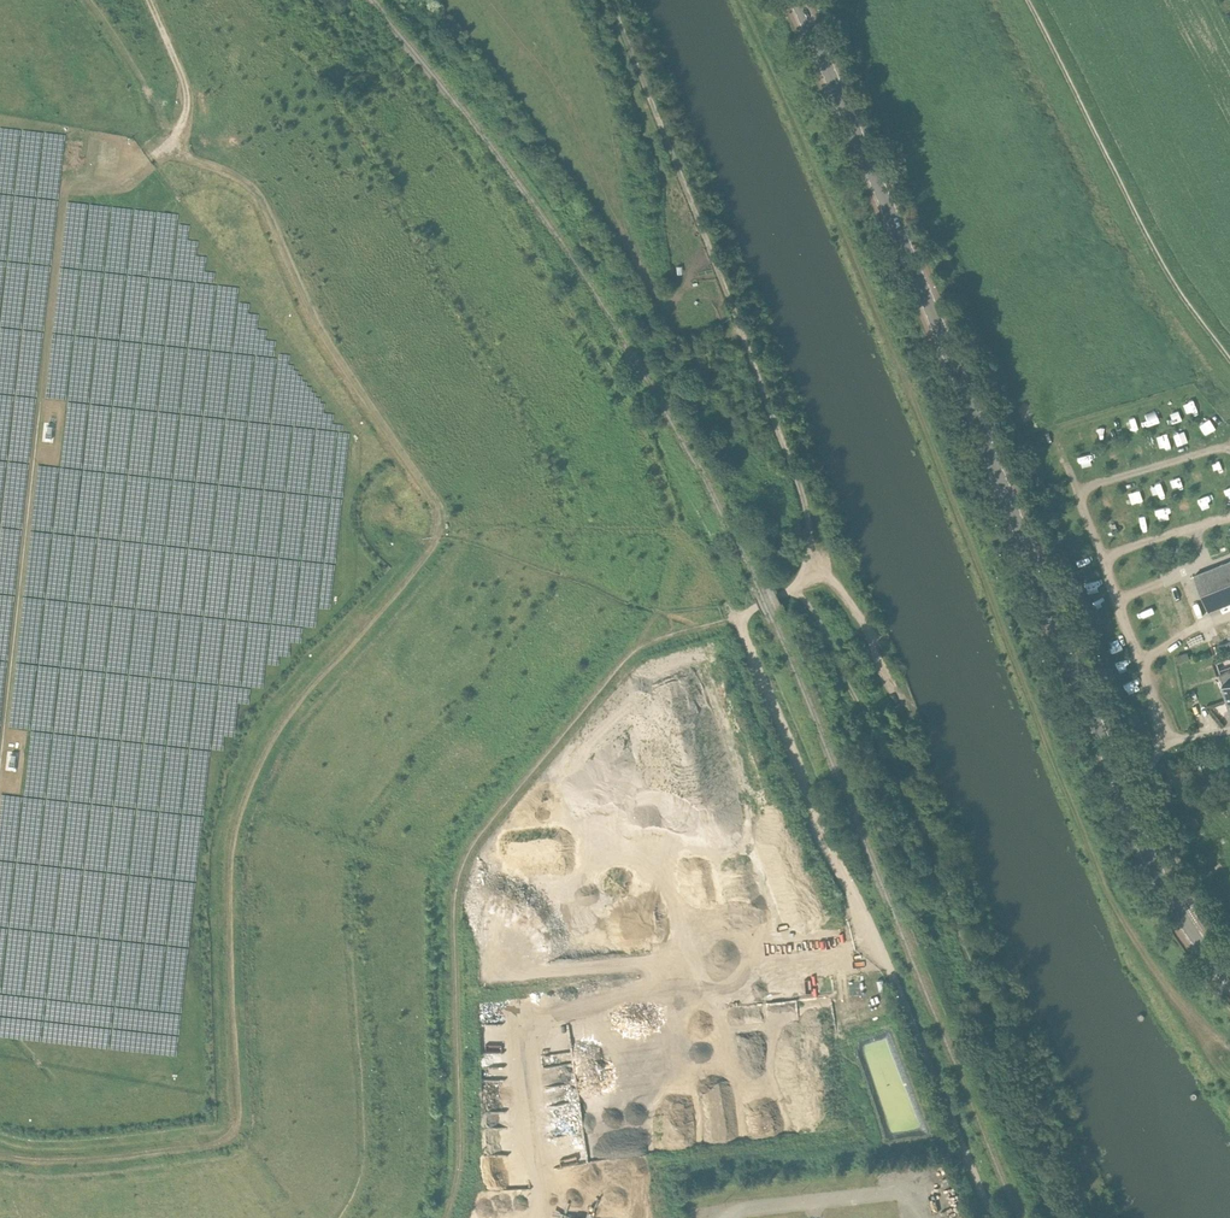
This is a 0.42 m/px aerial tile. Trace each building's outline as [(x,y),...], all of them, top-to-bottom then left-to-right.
[(1229,604),(1229,562),(1193,576),(1207,613),(1229,604)] [(1218,666),(1220,673),(1229,670),(1229,662),(1218,666)] [(1220,673),(1219,674),(1227,700),(1229,708),(1229,670),(1220,673)] [(1194,826),(1199,823),(1193,813),(1189,815),(1194,826)]
